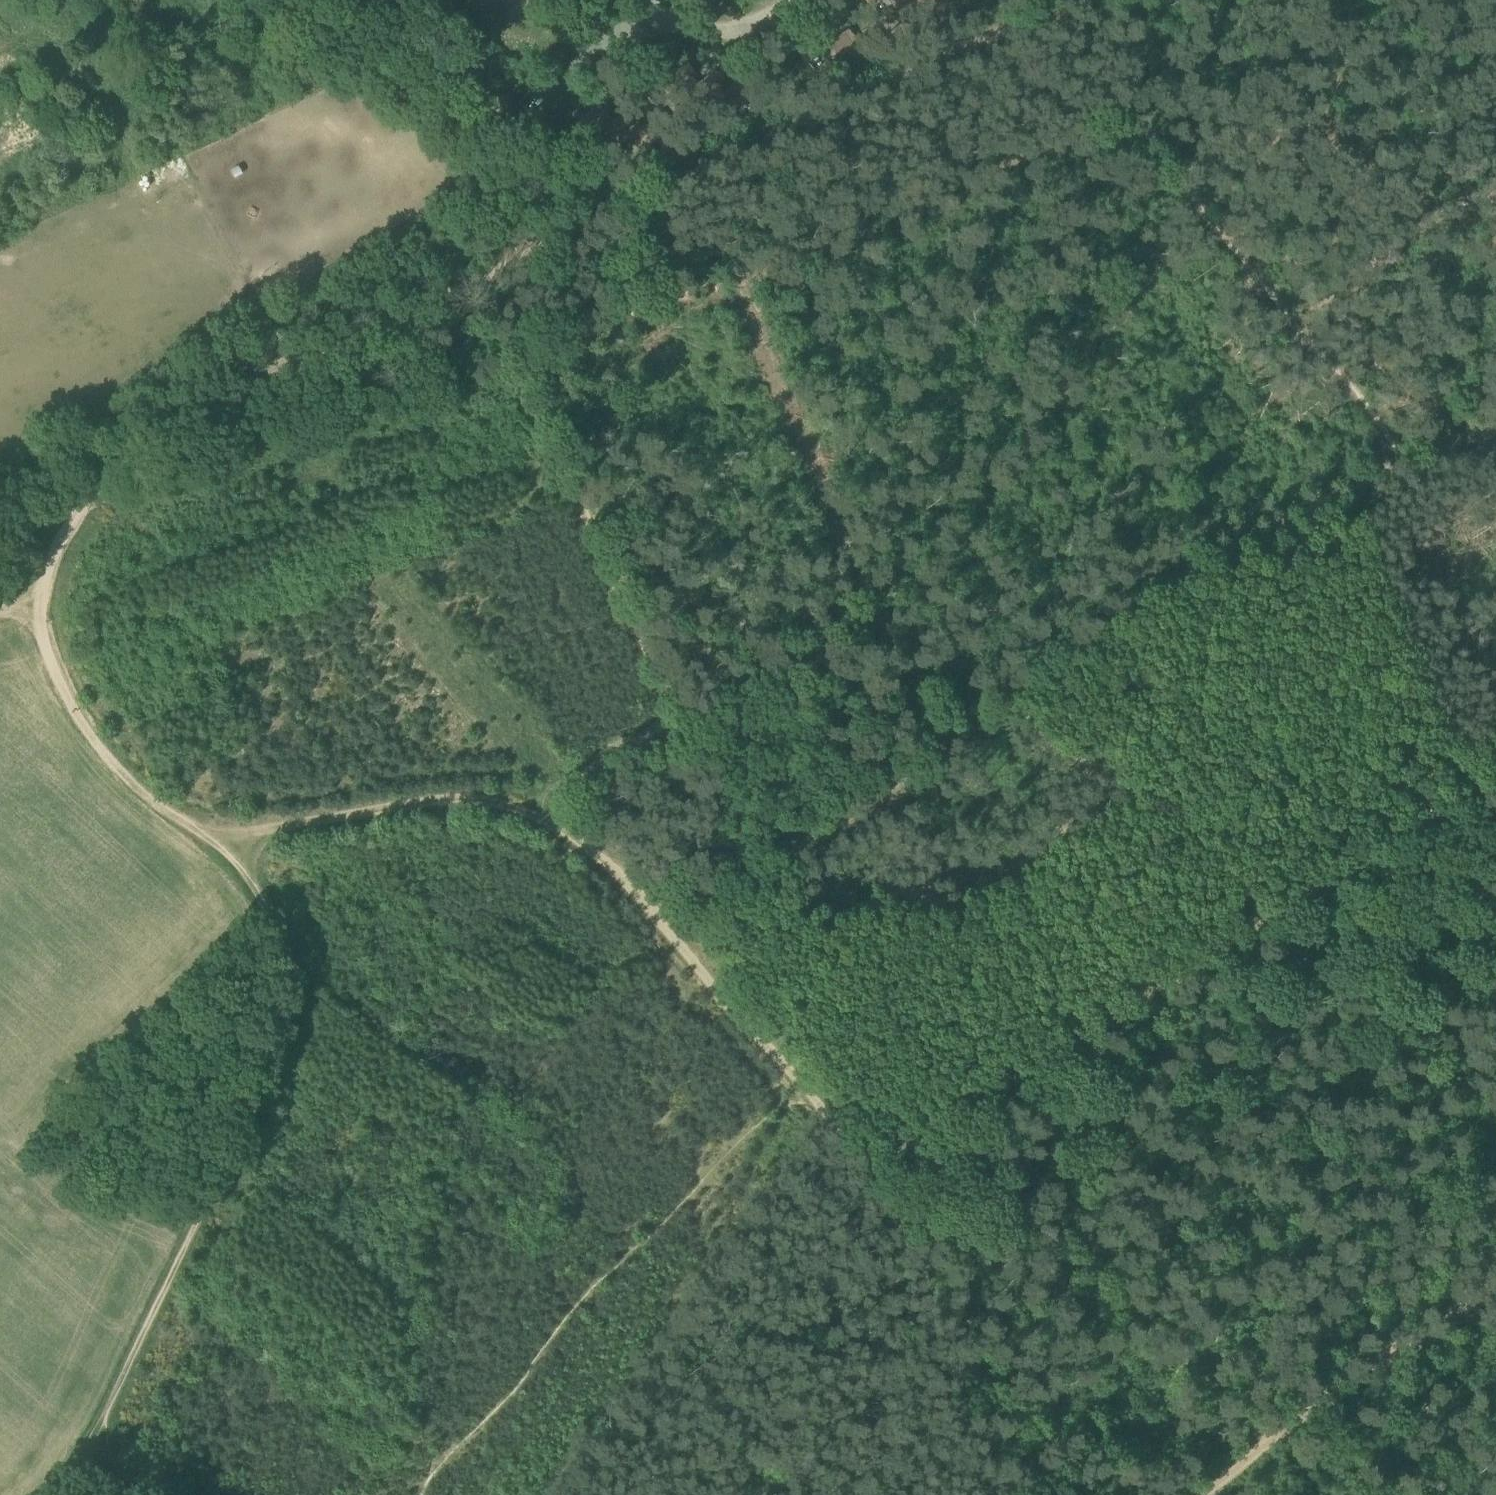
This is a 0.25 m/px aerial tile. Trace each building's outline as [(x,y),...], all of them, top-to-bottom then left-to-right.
[(533,8),(544,1),(544,0),(528,0),(533,8)] [(901,12),(916,1),(916,0),(892,0),(901,12)] [(794,44),(808,62),(823,50),(830,44),(824,37),(829,33),(821,23),(794,44)] [(830,44),(823,50),(837,68),(859,51),(853,42),(857,38),(849,28),(830,44)]
